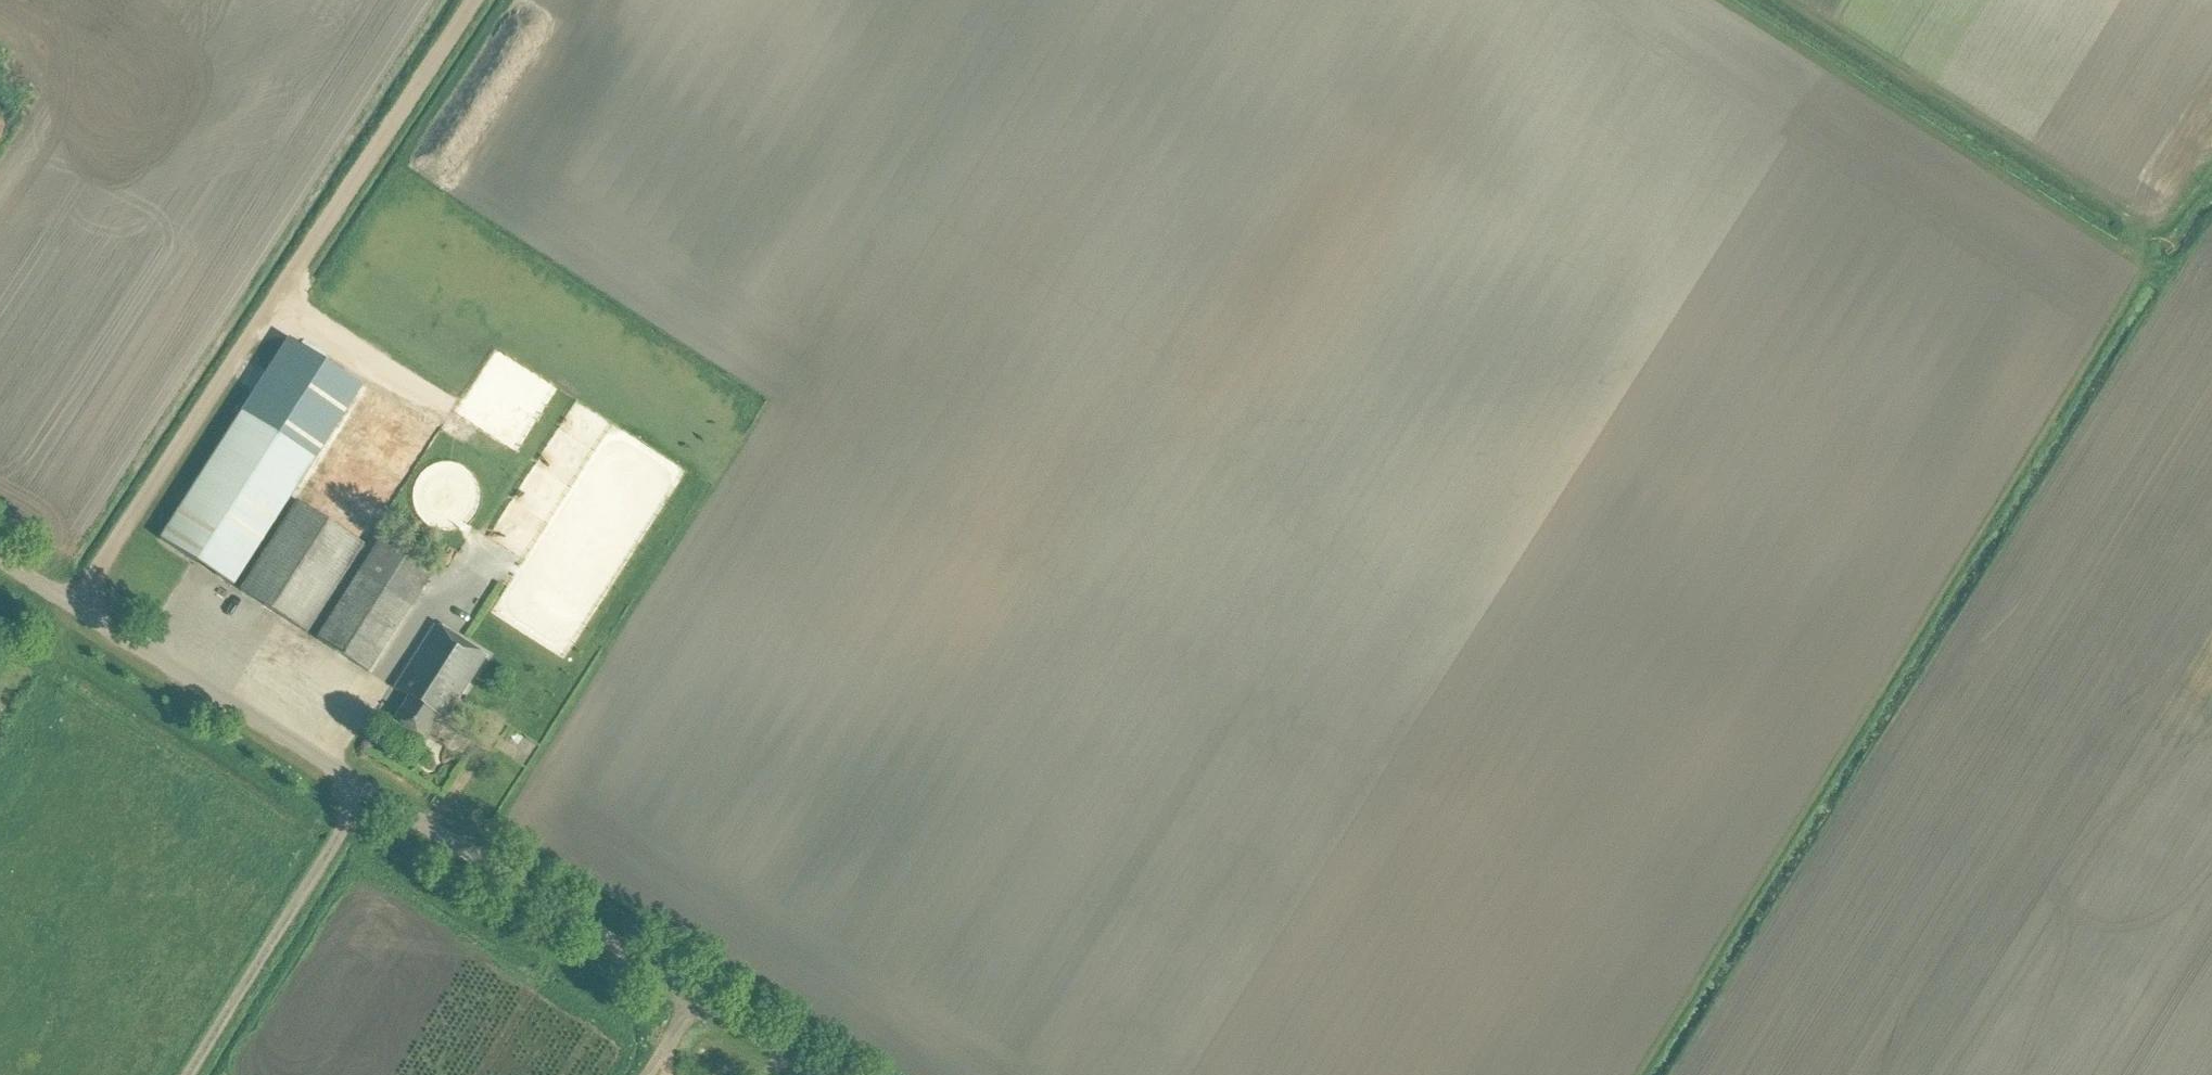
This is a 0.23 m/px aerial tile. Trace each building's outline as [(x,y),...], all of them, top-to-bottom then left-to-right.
[(233,587),(268,530),(360,384),(286,338),(159,540),(233,587)] [(307,635),(365,546),(298,502),(240,591),(307,635)] [(369,673),(431,578),(376,543),(315,639),(369,673)] [(464,704),(493,660),(440,626),(397,691),(408,698),(395,718),(425,738),(438,717),(443,720),(456,699),(464,704)]
